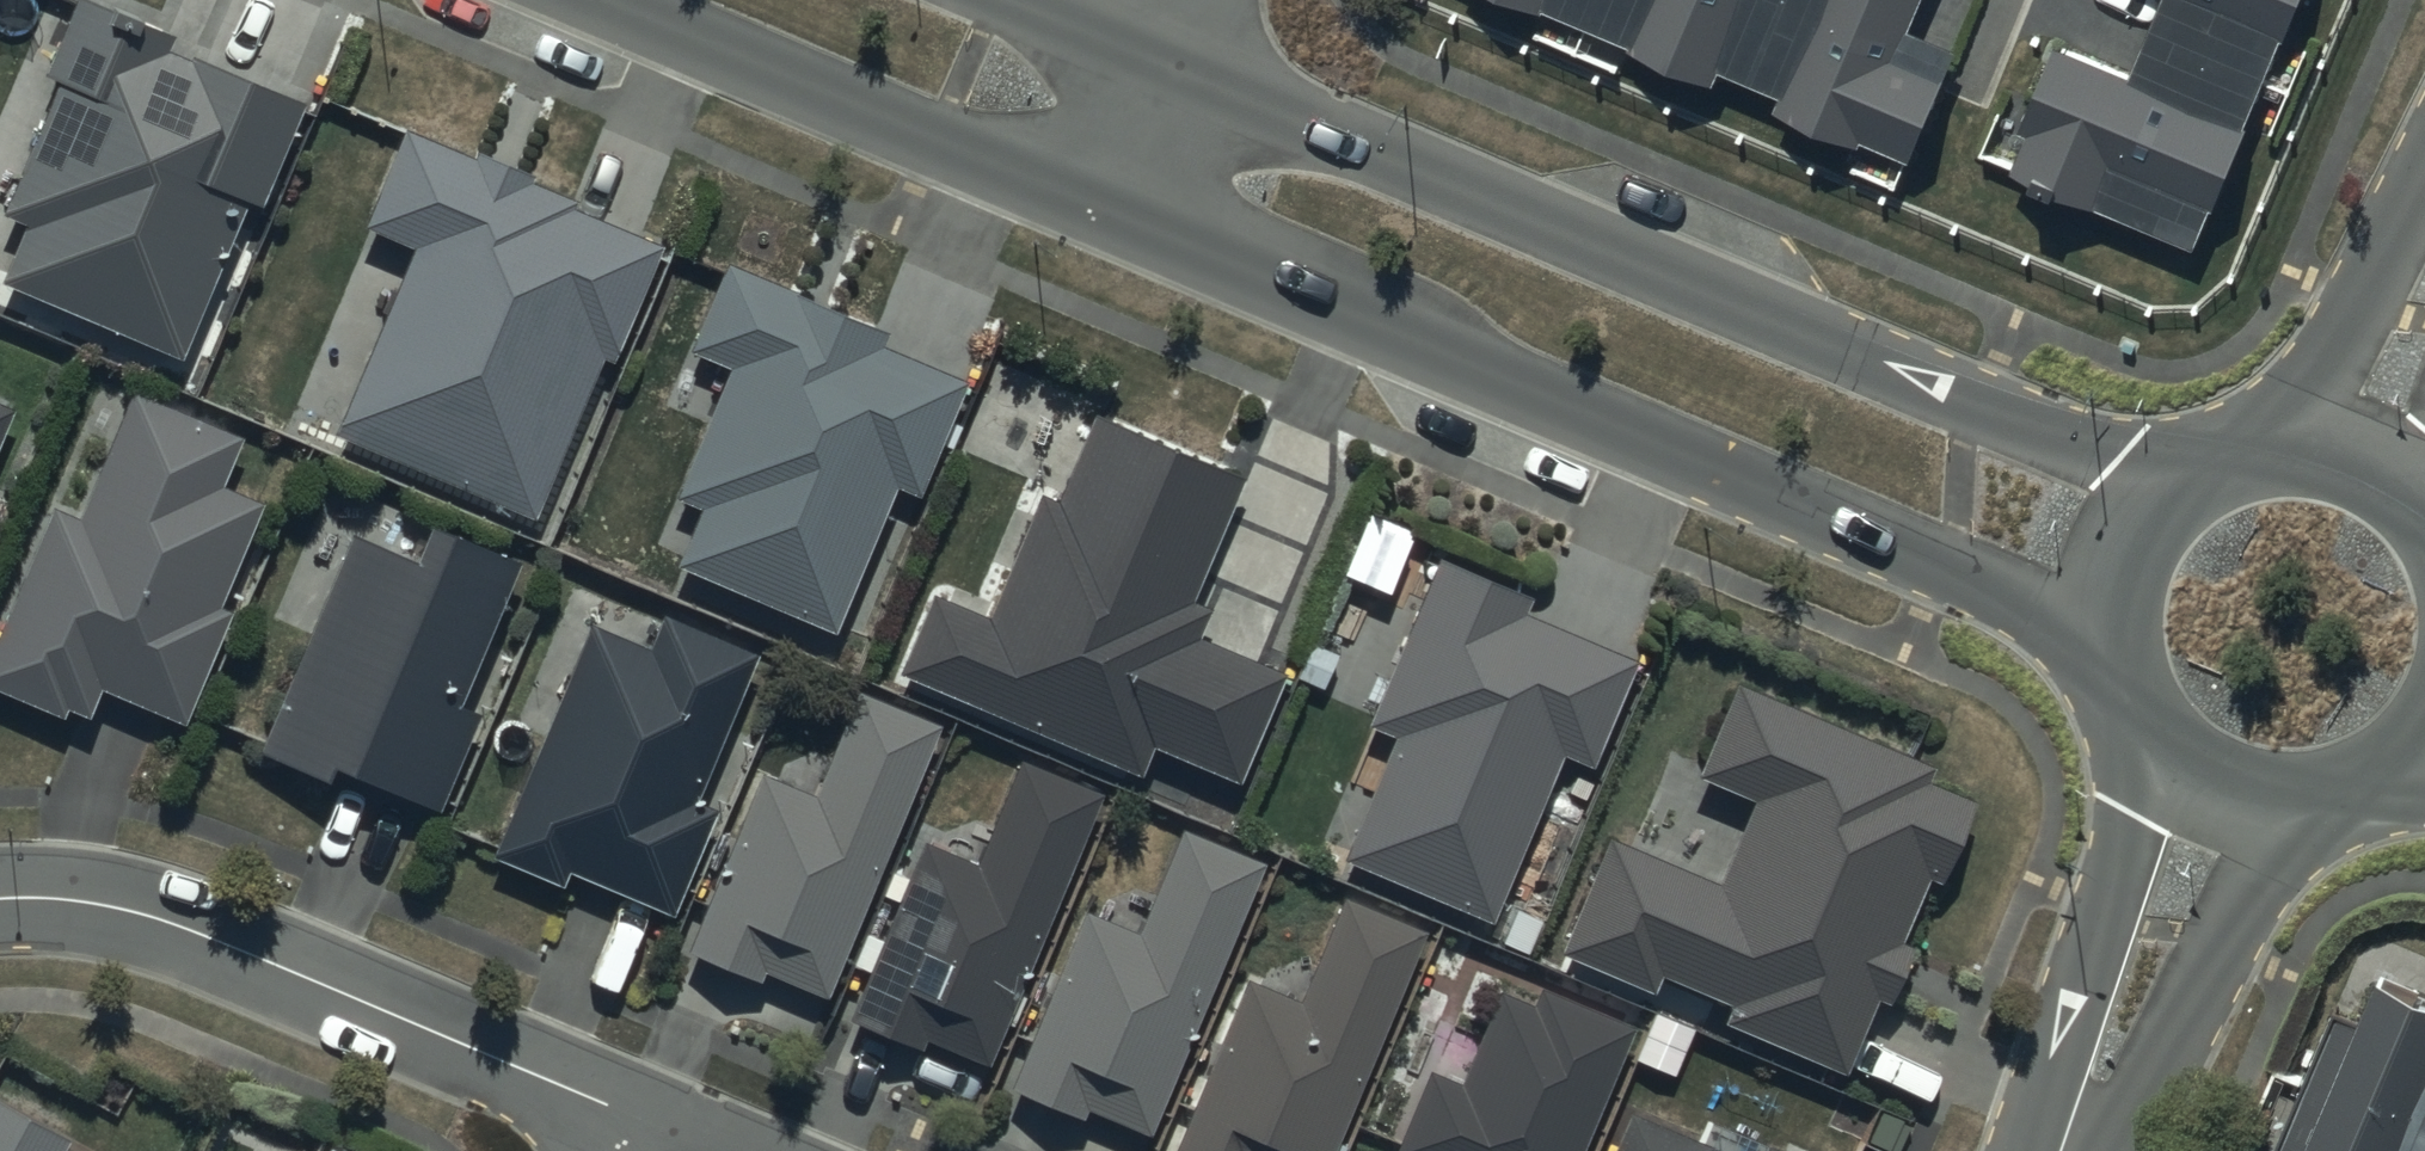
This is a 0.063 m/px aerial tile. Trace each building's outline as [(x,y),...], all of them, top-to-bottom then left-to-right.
[(134,0),(68,0),(45,57),(57,62),(4,197),(25,205),(0,267),(0,268),(183,340),(246,183),(259,188),(302,81),(169,28),(174,16),(134,0)] [(1903,158),(1947,55),(1891,31),(1904,0),(1525,0),(1903,158)] [(2131,93),(2053,60),(2008,163),(2185,238),(2287,0),(2171,0),(2131,93)] [(470,143),(399,112),(357,211),(407,232),(327,418),(528,504),(597,344),(609,349),(660,230),(572,191),(574,186),(523,164),(526,158),(474,135),(470,143)] [(882,315),(723,250),(684,338),(725,357),(671,485),(696,495),(672,553),(828,619),(889,475),(916,486),(965,370),(875,332),(882,315)] [(52,490),(0,613),(0,676),(65,703),(69,693),(90,702),(101,676),(183,711),(232,596),(218,590),(261,488),(223,472),(243,426),(130,378),(79,502),(52,490)] [(14,398),(0,392),(0,430),(14,398)] [(918,574),(893,657),(1138,760),(1149,735),(1233,770),(1281,659),(1196,623),(1208,595),(1192,588),(1241,461),(1087,402),(1056,483),(1038,476),(987,602),(918,574)] [(406,543),(352,519),(260,731),(326,760),(332,747),(438,793),(478,701),(456,691),(519,547),(422,505),(406,543)] [(1528,585),(1432,545),(1363,711),(1391,723),(1339,847),(1488,909),(1557,742),(1590,756),(1635,648),(1522,601),(1528,585)] [(645,635),(584,609),(487,841),(557,870),(563,856),(668,900),(713,794),(696,787),(756,642),(659,601),(645,635)] [(1932,755),(1731,672),(1693,763),(1749,786),(1712,874),(1607,831),(1560,942),(1646,977),(1652,962),(1729,994),(1721,1013),(1837,1062),(1868,988),(1883,994),(1908,934),(1898,929),(1923,868),(1934,873),(1969,787),(1927,769),(1932,755)] [(810,781),(757,759),(686,936),(757,965),(760,958),(823,983),(936,712),(853,678),(810,781)] [(970,850),(920,829),(849,1003),(919,1032),(922,1025),(984,1050),(1098,778),(1015,743),(970,850)] [(1130,921),(1080,900),(1008,1076),(1081,1106),(1085,1094),(1145,1119),(1260,848),(1176,813),(1130,921)] [(1243,965),(1173,1142),(1196,1150),(1322,1150),(1418,916),(1339,884),(1296,987),(1243,965)] [(2336,995),(2270,1150),(2424,1150),(2424,948),(2385,932),(2355,1003),(2336,995)] [(1425,1056),(1392,1142),(1416,1150),(1572,1150),(1630,1014),(1538,975),(1531,991),(1498,977),(1458,1070),(1425,1056)] [(68,1128),(0,1090),(0,1150),(55,1150),(68,1128)] [(1624,1102),(1604,1150),(1699,1150),(1706,1135),(1624,1102)] [(1760,1135),(1754,1150),(1799,1150),(1760,1135)]
